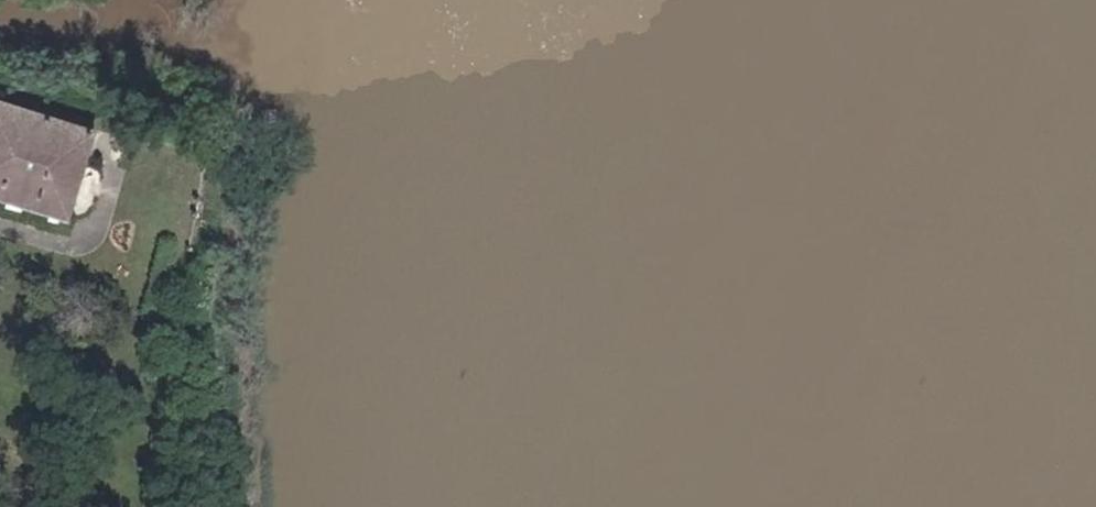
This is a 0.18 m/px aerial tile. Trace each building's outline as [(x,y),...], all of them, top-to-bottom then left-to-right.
[(91,129),(0,101),(0,197),(66,218),(91,129)]
